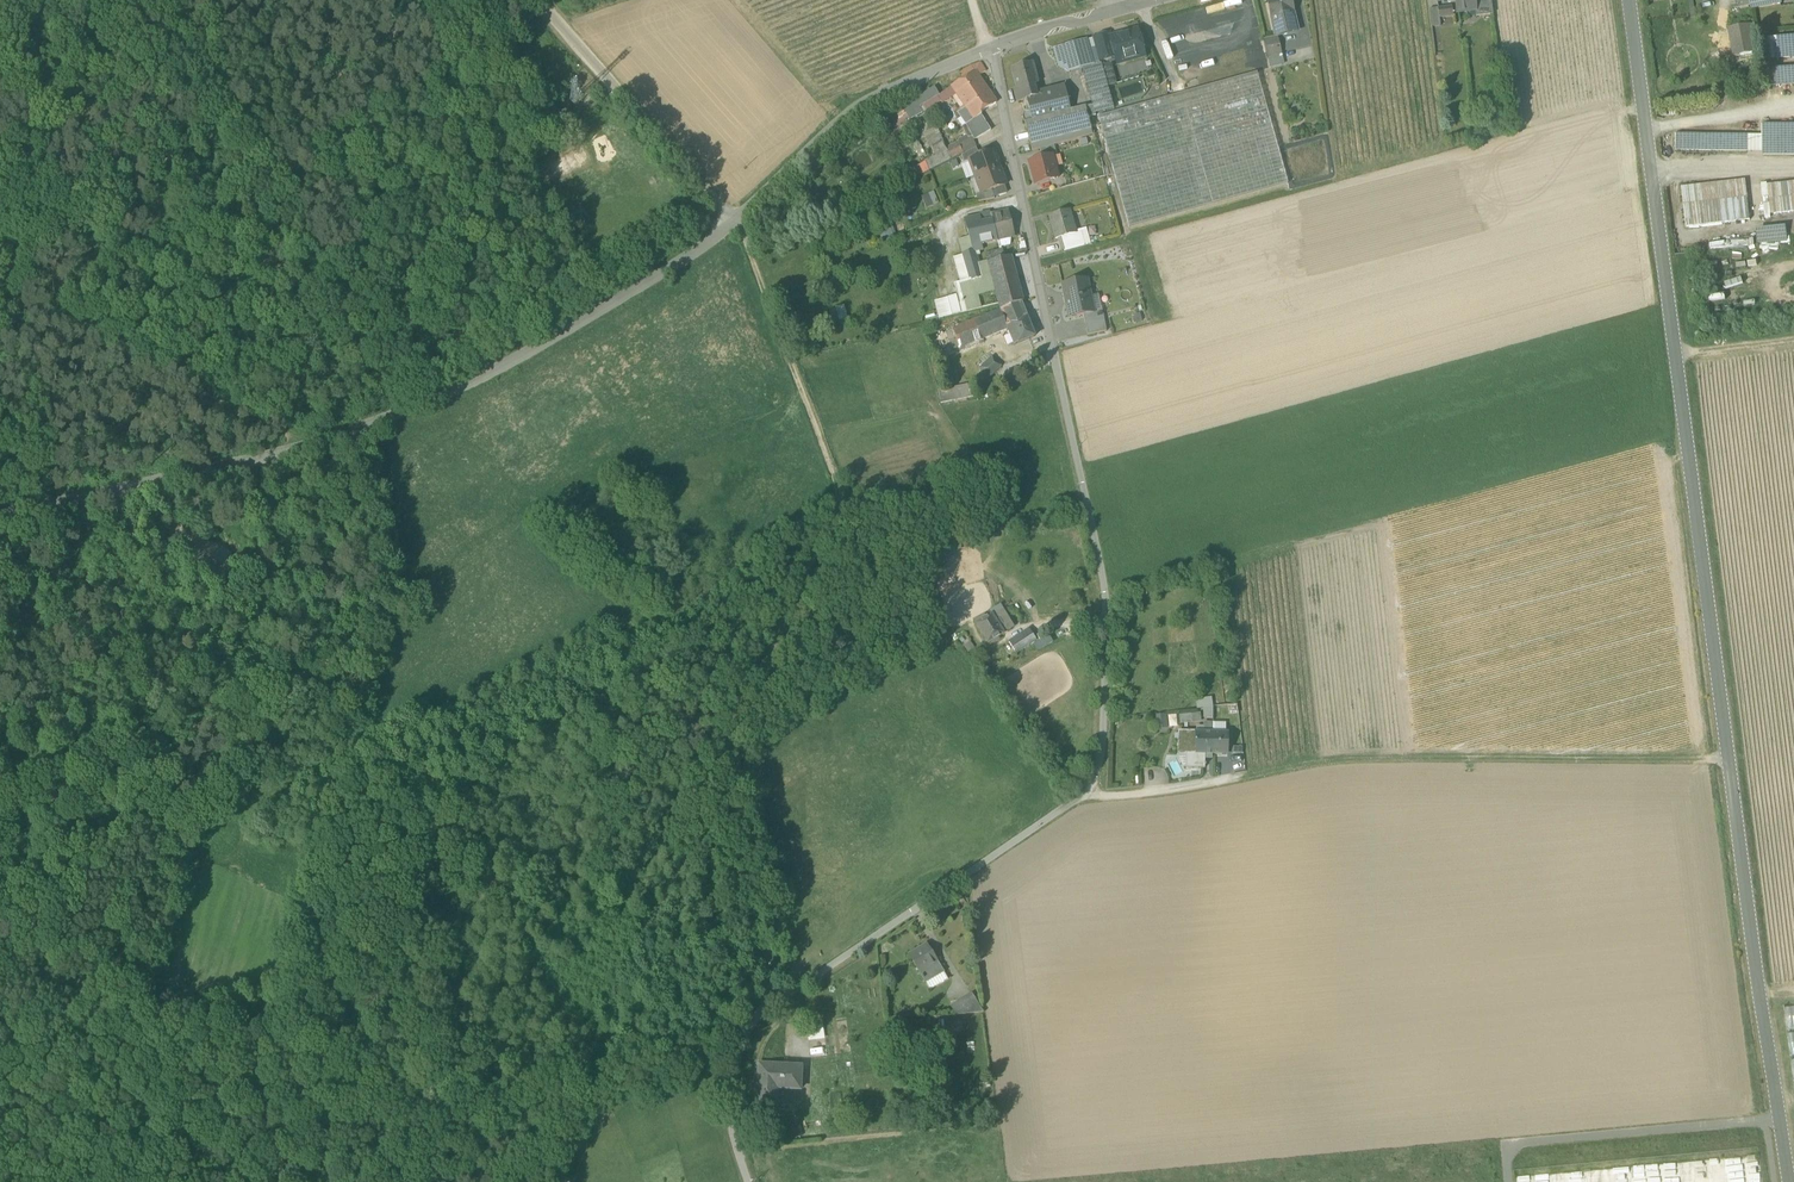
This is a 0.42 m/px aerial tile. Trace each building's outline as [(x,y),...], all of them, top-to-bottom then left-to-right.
[(1275,34),(1298,29),(1291,0),(1267,0),(1275,34)] [(1457,12),(1468,11),(1467,8),(1475,7),(1474,0),(1455,0),(1457,12)] [(1475,17),(1493,14),(1491,0),(1474,0),(1475,7),(1475,10),(1474,10),(1475,17)] [(1750,5),(1751,9),(1782,3),(1781,0),(1756,0),(1750,1),(1750,5)] [(1438,8),(1439,18),(1453,16),(1452,6),(1438,8)] [(1429,9),(1431,27),(1440,26),(1439,18),(1438,8),(1429,9)] [(1729,27),(1735,57),(1756,53),(1750,23),(1729,27)] [(1110,38),(1114,54),(1119,53),(1126,57),(1127,61),(1144,57),(1143,51),(1146,50),(1142,35),(1139,36),(1137,31),(1111,38),(1110,38)] [(1094,38),(1100,61),(1115,57),(1114,54),(1110,38),(1111,38),(1109,34),(1094,38)] [(1265,39),(1267,49),(1280,46),(1278,36),(1265,39)] [(1094,38),(1087,40),(1094,65),(1095,66),(1101,64),(1100,61),(1094,38)] [(1775,39),(1776,54),(1776,58),(1793,57),(1793,38),(1775,39)] [(1058,66),(1069,73),(1094,65),(1087,40),(1053,49),(1058,66)] [(1282,55),(1280,46),(1267,49),(1269,58),(1282,55)] [(1117,64),(1127,61),(1126,57),(1119,53),(1114,54),(1115,57),(1117,64)] [(1282,55),(1269,58),(1271,67),(1284,64),(1282,55)] [(1111,61),(1101,64),(1107,87),(1117,84),(1111,61)] [(966,109),(973,120),(981,115),(982,115),(980,112),(997,102),(992,95),(982,80),(981,81),(979,76),(985,72),(980,63),(973,66),(961,73),(965,79),(951,87),(957,95),(966,109)] [(1014,70),(1019,89),(1020,90),(1027,87),(1030,87),(1030,90),(1040,87),(1039,84),(1033,64),(1014,70)] [(1083,69),(1095,114),(1114,109),(1107,87),(1101,64),(1095,66),(1083,69)] [(1772,85),(1793,84),(1793,69),(1772,71),(1772,85)] [(1099,117),(1130,227),(1288,183),(1257,72),(1099,117)] [(907,115),(909,119),(922,112),(919,107),(938,95),(939,95),(935,87),(902,107),(907,115)] [(951,87),(939,95),(938,95),(941,101),(943,104),(953,97),(957,95),(951,87)] [(1030,99),(1027,87),(1020,90),(1019,89),(1015,90),(1019,103),(1028,101),(1028,99),(1030,99)] [(1028,101),(1031,111),(1033,121),(1072,111),(1066,87),(1055,90),(1055,92),(1030,99),(1028,99),(1028,101)] [(919,107),(922,112),(941,101),(938,95),(919,107)] [(966,109),(957,95),(953,97),(962,111),(966,109)] [(894,112),(899,120),(907,115),(902,107),(894,112)] [(1025,123),(1031,144),(1092,129),(1087,107),(1072,111),(1033,121),(1025,123)] [(959,114),(966,124),(973,120),(966,109),(962,111),(959,114)] [(1025,123),(1033,121),(1031,111),(1027,112),(1024,118),(1025,123)] [(895,127),(909,119),(907,115),(899,120),(894,112),(888,115),(895,127)] [(966,124),(959,114),(955,116),(962,127),(967,136),(971,134),(966,124)] [(971,134),(975,140),(991,130),(981,115),(973,120),(966,124),(971,134)] [(1748,136),(1748,151),(1763,151),(1763,140),(1769,140),(1769,125),(1762,125),(1762,136),(1748,136)] [(1793,140),(1793,125),(1769,125),(1769,140),(1793,140)] [(925,133),(931,147),(943,141),(937,127),(925,133)] [(1094,135),(1092,129),(1031,144),(1033,151),(1041,149),(1055,145),(1094,135)] [(935,155),(939,164),(950,158),(976,146),(974,140),(975,140),(971,134),(967,136),(958,141),(959,142),(946,148),(943,141),(931,147),(935,155)] [(1676,135),(1676,150),(1748,151),(1748,136),(1676,135)] [(1793,154),(1793,140),(1769,140),(1763,140),(1763,151),(1763,154),(1793,154)] [(1041,149),(1043,159),(1053,156),(1053,157),(1057,156),(1056,152),(1055,145),(1041,149)] [(961,155),(964,163),(970,161),(969,160),(980,156),(976,148),(961,155)] [(970,161),(975,177),(1000,168),(994,151),(980,156),(969,160),(970,161)] [(928,169),(939,164),(935,155),(924,161),(925,162),(928,169)] [(1029,162),(1035,184),(1059,178),(1053,157),(1053,156),(1043,159),(1029,162)] [(970,161),(964,163),(961,164),(967,180),(970,179),(975,177),(970,161)] [(929,170),(928,169),(925,162),(912,168),(916,177),(929,170)] [(1006,185),(1000,168),(975,177),(981,193),(992,190),(1006,185)] [(970,179),(976,195),(981,193),(975,177),(970,179)] [(1746,179),(1681,186),(1686,227),(1750,220),(1746,179)] [(1766,185),(1769,214),(1793,211),(1793,182),(1766,185)] [(976,195),(978,202),(995,198),(992,190),(981,193),(976,195)] [(928,193),(933,205),(939,203),(934,191),(928,193)] [(933,205),(928,193),(922,196),(927,208),(933,205)] [(1049,216),(1055,239),(1060,237),(1076,233),(1077,233),(1076,231),(1070,209),(1049,216)] [(991,214),(992,220),(997,241),(1000,240),(1008,238),(1015,237),(1008,210),(991,214)] [(982,222),(992,220),(991,214),(990,211),(979,213),(980,216),(982,222)] [(969,236),(970,238),(973,251),(982,249),(982,245),(983,244),(983,243),(997,241),(992,220),(982,222),(980,216),(965,219),(969,236)] [(1082,237),(1084,245),(1090,242),(1087,228),(1076,231),(1077,233),(1080,232),(1082,237)] [(1757,231),(1758,244),(1787,241),(1786,228),(1757,231)] [(1060,237),(1064,250),(1084,245),(1082,237),(1078,238),(1076,233),(1060,237)] [(963,254),(960,241),(970,238),(969,236),(958,239),(963,254)] [(963,254),(973,251),(970,238),(960,241),(963,254)] [(1008,238),(1000,240),(1001,247),(1010,245),(1008,238)] [(983,250),(982,249),(973,251),(963,254),(970,279),(970,280),(955,284),(959,296),(956,296),(949,298),(948,297),(948,298),(953,315),(981,308),(980,304),(976,305),(973,292),(994,286),(988,262),(979,264),(977,256),(980,255),(979,251),(983,250)] [(1004,256),(1003,249),(991,251),(992,258),(1004,256)] [(953,257),(960,281),(970,279),(963,254),(953,257)] [(995,289),(1001,310),(1021,302),(1023,301),(1011,256),(988,262),(994,286),(995,289)] [(957,295),(948,297),(949,298),(956,296),(959,296),(955,284),(970,280),(970,279),(960,281),(954,283),(957,295)] [(1062,285),(1069,318),(1083,315),(1091,313),(1091,312),(1088,297),(1090,297),(1087,280),(1062,285)] [(976,305),(980,304),(978,296),(995,289),(994,286),(973,292),(976,305)] [(1091,312),(1102,310),(1099,295),(1090,297),(1088,297),(1091,312)] [(953,315),(948,298),(948,297),(934,301),(939,318),(953,315)] [(1001,310),(1007,325),(1027,317),(1021,302),(1001,310)] [(844,305),(829,309),(833,322),(848,318),(844,305)] [(1001,310),(972,321),(979,339),(989,336),(990,339),(1009,331),(1007,325),(1001,310)] [(1083,315),(1088,336),(1106,332),(1102,310),(1091,312),(1091,313),(1083,315)] [(1132,317),(1134,324),(1142,321),(1140,313),(1134,314),(1135,316),(1132,317)] [(1035,336),(1027,317),(1007,325),(1009,331),(1015,344),(1035,336)] [(944,355),(979,339),(972,321),(961,326),(955,320),(927,332),(936,355),(943,352),(944,355)] [(982,367),(990,376),(1002,365),(994,356),(982,367)] [(1003,610),(993,616),(996,622),(1000,620),(1002,624),(999,626),(1004,634),(1014,627),(1003,610)] [(988,644),(1004,634),(999,626),(1002,624),(1000,620),(996,622),(993,616),(992,615),(976,624),(988,644)] [(1009,643),(1016,653),(1036,640),(1029,630),(1009,643)] [(1202,708),(1204,719),(1215,717),(1213,706),(1202,708)] [(1158,716),(1158,727),(1169,727),(1168,716),(1158,716)] [(1205,754),(1213,754),(1213,732),(1213,723),(1204,723),(1203,732),(1185,732),(1184,741),(1179,741),(1178,754),(1188,754),(1188,767),(1186,767),(1186,768),(1205,768),(1205,765),(1206,765),(1206,764),(1205,764),(1205,754)] [(1228,732),(1213,732),(1213,754),(1227,754),(1228,732)] [(910,955),(920,972),(937,962),(927,945),(910,955)] [(944,972),(941,967),(937,962),(920,972),(923,978),(926,983),(944,972)] [(948,979),(944,972),(926,983),(931,989),(948,979)] [(953,1006),(958,1015),(984,1012),(972,994),(953,1006)] [(825,1039),(822,1021),(806,1023),(809,1041),(825,1039)] [(758,1103),(777,1104),(778,1088),(778,1084),(801,1086),(802,1067),(764,1064),(763,1082),(759,1082),(758,1103)] [(789,1126),(792,1138),(803,1136),(800,1124),(789,1126)]
